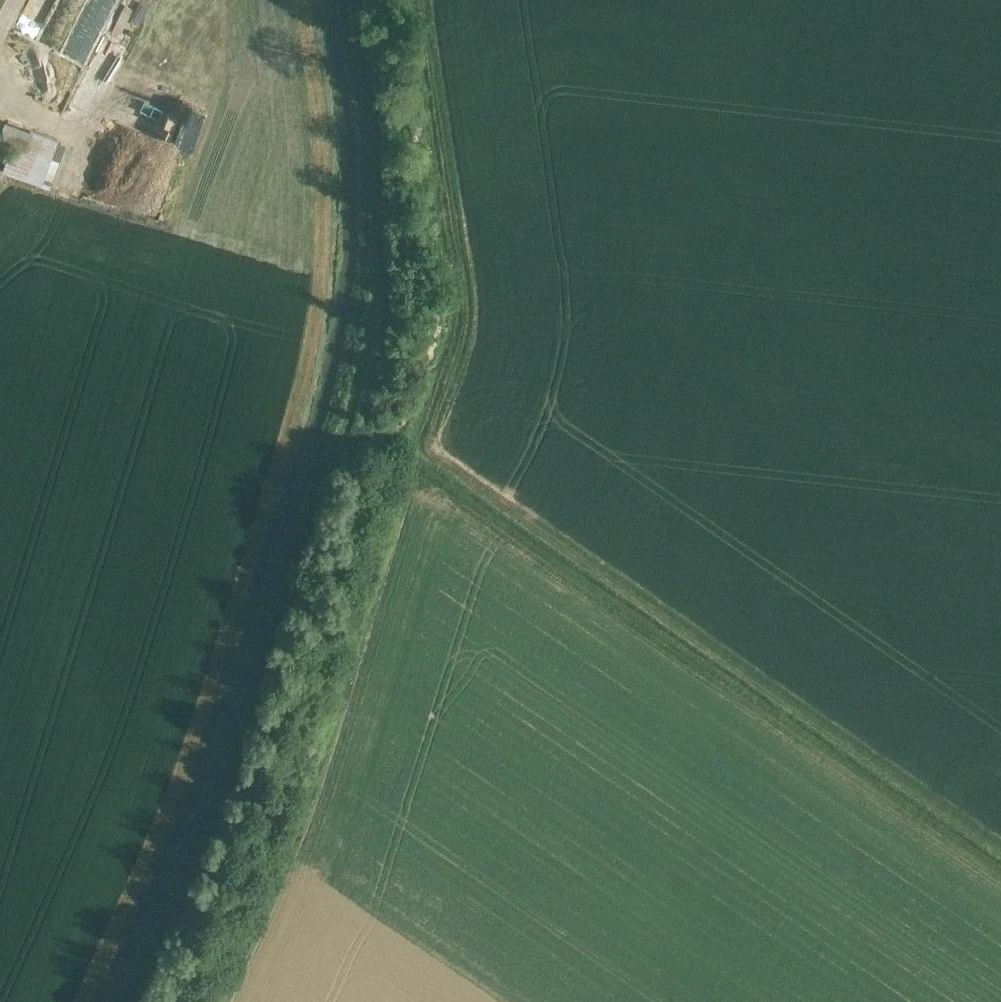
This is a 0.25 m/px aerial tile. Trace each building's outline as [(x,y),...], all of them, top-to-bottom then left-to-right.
[(17,36),(7,45),(24,64),(34,55),(17,36)] [(18,127),(5,122),(2,129),(0,130),(0,153),(6,151),(6,148),(10,150),(4,166),(3,160),(0,161),(0,171),(2,171),(42,185),(58,141),(18,127)]
